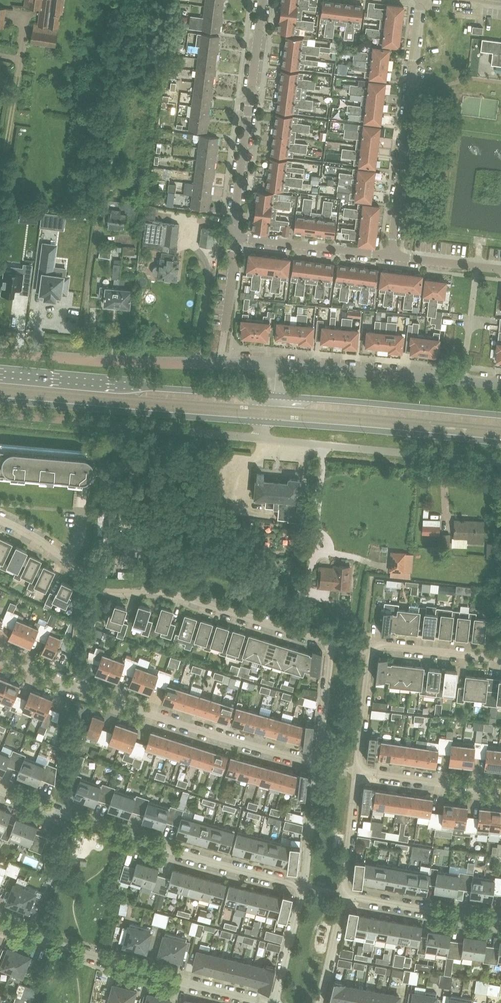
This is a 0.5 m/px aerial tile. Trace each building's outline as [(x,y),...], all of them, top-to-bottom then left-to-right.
[(58,28),(60,15),(62,15),(64,0),(25,0),(24,6),(40,8),(38,25),(34,24),(31,42),(56,46),(58,28)] [(205,6),(223,8),(224,0),(206,0),(205,6)] [(320,22),(326,23),(325,28),(325,33),(324,36),(329,36),(330,29),(333,2),(323,1),(321,17),(320,22)] [(281,11),(296,13),(302,14),(303,8),(316,10),(316,6),(282,2),(281,11)] [(333,2),(330,29),(329,36),(333,37),(334,24),(340,24),(343,4),(333,2)] [(367,12),(376,13),(402,16),(404,6),(388,4),(387,8),(374,7),(375,2),(369,2),(368,6),(367,12)] [(349,39),(350,31),(353,5),(343,4),(340,24),(346,25),(344,38),(349,39)] [(353,5),(350,31),(349,39),(352,39),(354,26),(360,27),(363,6),(353,5)] [(205,6),(203,18),(221,20),(223,8),(205,6)] [(281,11),(280,21),(314,26),(314,22),(301,20),(302,14),(296,13),(281,11)] [(380,24),(401,27),(402,16),(376,13),(375,17),(380,18),(380,24)] [(221,24),(221,20),(203,18),(197,17),(196,29),(202,30),(220,32),(221,24)] [(300,28),(305,29),(317,30),(318,26),(314,26),(280,21),(278,32),(299,34),(300,28)] [(366,33),(373,33),(400,36),(401,27),(380,24),(379,30),(366,28),(366,33)] [(196,46),(200,46),(217,49),(219,36),(197,33),(196,46)] [(400,36),(373,33),(366,33),(365,36),(378,38),(377,44),(399,46),(400,36)] [(287,37),(285,46),(319,51),(320,47),(314,46),(312,46),(307,45),(308,39),(304,39),(302,38),(287,37)] [(481,51),(492,52),(491,64),(500,66),(500,41),(482,39),(481,51)] [(330,49),(330,52),(332,52),(336,53),(337,53),(337,48),(338,42),(331,42),(330,49)] [(200,46),(198,58),(216,61),(217,49),(200,46)] [(285,46),(284,56),(300,58),(305,59),(306,54),(311,54),(319,55),(319,51),(285,46)] [(337,48),(337,53),(354,55),(362,56),(388,59),(388,56),(389,55),(390,51),(389,50),(389,49),(373,47),(368,46),(367,52),(362,51),(337,48)] [(354,55),(353,59),(361,60),(366,60),(366,66),(371,66),(387,68),(387,67),(388,67),(388,63),(388,62),(388,59),(362,56),(354,55)] [(284,56),(283,67),(298,69),(304,69),(305,64),(310,64),(318,65),(318,61),(310,60),(305,59),(300,58),(284,56)] [(196,70),(214,73),(216,61),(198,58),(196,70)] [(352,64),(352,69),(360,70),(365,70),(364,76),(370,77),(386,79),(386,77),(387,77),(387,73),(386,72),(387,68),(371,66),(366,66),(360,65),(352,64)] [(196,70),(195,82),(213,84),(214,73),(196,70)] [(282,71),(281,80),(315,84),(316,81),(308,80),(303,79),(303,73),(298,72),(282,71)] [(350,84),(350,89),(357,90),(384,93),(384,89),(385,88),(385,85),(385,84),(385,83),(369,81),(359,79),(358,85),(350,84)] [(281,80),(280,91),(306,94),(307,89),(315,90),(315,88),(315,84),(281,80)] [(211,96),(212,92),(213,84),(195,82),(193,94),(211,96)] [(350,89),(349,94),(357,94),(362,95),(361,101),(367,101),(383,104),(383,101),(384,100),(384,97),(384,96),(384,93),(357,90),(350,89)] [(280,91),(279,101),(313,105),(316,105),(319,105),(319,101),(305,99),(306,94),(280,91)] [(193,94),(192,106),(210,108),(211,96),(193,94)] [(279,101),(278,111),(293,113),(298,113),(299,107),(312,109),(313,105),(279,101)] [(348,104),(347,109),(355,110),(381,113),(382,109),(383,108),(383,105),(383,104),(367,101),(361,101),(361,106),(355,105),(348,104)] [(192,106),(190,118),(208,120),(210,108),(192,106)] [(347,109),(347,113),(348,113),(348,119),(359,120),(364,121),(380,123),(381,121),(381,120),(382,117),(381,116),(381,113),(355,110),(347,109)] [(275,124),(302,128),(310,129),(310,125),(297,123),(298,117),(277,114),(275,124)] [(207,132),(208,120),(190,118),(189,130),(207,132)] [(344,133),(378,137),(380,127),(345,123),(344,133)] [(310,129),(302,128),(275,124),(274,134),(295,137),(296,132),(309,133),(310,129)] [(356,144),(361,144),(377,147),(378,137),(344,133),(344,137),(357,139),(356,144)] [(273,144),(299,148),(307,149),(308,144),(295,142),(295,137),(274,134),(273,144)] [(200,135),(199,147),(217,150),(218,137),(200,135)] [(306,153),(307,149),(299,148),(273,144),(271,154),(292,157),(293,151),(306,153)] [(376,157),(377,147),(361,144),(356,144),(355,149),(350,149),(342,148),(342,152),(349,153),(376,157)] [(217,150),(199,147),(197,159),(215,162),(217,150)] [(376,157),(349,153),(342,152),(341,157),(354,158),(354,164),(375,167),(376,157)] [(291,171),(296,171),(300,172),(304,172),(304,168),(297,167),(296,168),(291,167),(292,161),(271,158),(270,168),(291,171)] [(197,159),(196,171),(214,173),(215,162),(197,159)] [(284,180),(295,182),(302,183),(303,177),(299,177),(290,176),(291,171),(270,168),(268,178),(284,180)] [(346,177),(373,181),(374,170),(353,168),(352,174),(339,172),(339,176),(346,177)] [(196,171),(194,183),(212,186),(214,173),(196,171)] [(311,175),(310,183),(319,184),(320,176),(311,175)] [(373,181),(346,177),(339,176),(338,186),(356,188),(372,191),(373,181)] [(268,178),(267,189),(283,191),(288,191),(289,186),(302,187),(302,183),(295,182),(284,180),(268,178)] [(179,184),(169,183),(168,191),(178,193),(179,184)] [(194,183),(193,195),(210,197),(212,186),(194,183)] [(338,186),(337,191),(345,191),(350,192),(349,198),(352,198),(370,201),(372,191),(356,188),(338,186)] [(124,228),(125,227),(126,217),(141,219),(143,204),(127,202),(129,192),(107,189),(102,225),(124,228)] [(279,194),(273,193),(258,191),(256,201),(290,205),(291,200),(278,198),(279,194)] [(337,191),(336,198),(346,199),(346,201),(352,202),(352,198),(349,198),(350,192),(345,191),(337,191)] [(193,195),(191,207),(209,210),(210,197),(193,195)] [(305,198),(303,211),(297,210),(294,231),(305,233),(309,198),(305,198)] [(315,234),(317,218),(317,213),(312,212),(314,199),(309,198),(305,233),(315,234)] [(325,235),(334,236),(337,215),(332,214),(333,202),(338,203),(339,199),(329,198),(329,200),(325,235)] [(325,235),(329,200),(325,200),(323,213),(317,213),(317,218),(315,234),(325,235)] [(276,214),(277,209),(290,210),(290,205),(256,201),(255,211),(276,214)] [(346,208),(345,212),(378,216),(379,206),(358,203),(357,210),(346,208)] [(255,211),(254,221),(284,224),(290,225),(290,221),(275,220),(276,214),(255,211)] [(42,212),(40,226),(55,228),(57,214),(42,212)] [(356,218),(355,224),(377,226),(378,216),(345,212),(341,212),(340,216),(356,218)] [(160,222),(160,223),(146,221),(143,241),(163,244),(160,266),(156,265),(154,267),(153,268),(153,273),(154,275),(155,276),(159,276),(158,278),(177,280),(180,261),(174,260),(175,253),(174,251),(177,250),(176,246),(177,246),(180,225),(160,222)] [(283,230),(284,224),(254,221),(252,231),(268,233),(269,228),(283,230)] [(339,232),(376,236),(377,226),(355,224),(355,229),(340,227),(339,232)] [(219,230),(203,228),(201,245),(213,247),(215,234),(218,235),(219,230)] [(359,244),(371,246),(374,246),(376,236),(339,232),(338,242),(344,242),(344,237),(359,239),(359,244)] [(45,298),(46,298),(53,299),(55,300),(56,295),(60,296),(61,293),(66,294),(68,277),(66,277),(52,275),(53,266),(56,245),(44,244),(38,290),(41,291),(41,293),(45,294),(45,298)] [(110,258),(112,247),(101,246),(99,257),(110,258)] [(123,248),(122,255),(133,256),(134,249),(123,248)] [(240,298),(245,298),(251,299),(254,300),(255,289),(260,255),(256,255),(255,254),(252,253),(251,254),(249,254),(247,270),(247,275),(252,276),(250,293),(241,292),(240,298)] [(264,255),(263,255),(260,255),(255,289),(259,289),(261,277),(267,277),(269,256),(268,256),(267,255),(264,255)] [(269,256),(267,277),(272,278),(271,291),(275,292),(279,257),(276,257),(275,256),(271,256),(269,256)] [(290,259),(288,259),(287,258),(284,257),(283,258),(279,257),(275,292),(279,292),(281,279),(287,280),(290,259)] [(294,259),(291,275),(291,280),(296,281),(295,294),(299,295),(304,260),(294,259)] [(303,295),(304,288),(305,282),(311,283),(314,262),(304,260),(299,295),(303,295)] [(315,297),(319,297),(320,290),(324,263),(314,262),(311,283),(316,284),(315,297)] [(324,263),(320,290),(319,297),(323,298),(325,285),(331,286),(334,264),(324,263)] [(13,272),(5,271),(2,294),(14,296),(14,291),(15,288),(21,289),(22,285),(30,286),(32,265),(24,264),(23,267),(22,274),(15,273),(15,272),(13,272)] [(104,304),(117,306),(120,278),(121,265),(114,265),(112,278),(114,279),(114,284),(117,284),(116,288),(113,288),(106,287),(101,287),(100,296),(105,297),(104,304)] [(335,286),(341,287),(339,300),(344,300),(348,266),(338,265),(335,286)] [(355,289),(356,283),(358,267),(348,266),(344,300),(348,301),(349,288),(355,289)] [(367,268),(358,267),(356,283),(355,289),(360,289),(359,302),(364,303),(367,268)] [(367,303),(369,290),(375,291),(378,270),(367,268),(364,303),(367,303)] [(384,270),(382,270),(379,291),(385,292),(383,305),(388,306),(389,298),(392,271),(388,271),(388,270),(384,270)] [(392,271),(389,298),(388,306),(392,306),(393,293),(400,294),(402,273),(401,273),(400,271),(396,271),(396,272),(392,271)] [(408,308),(409,300),(412,274),(408,273),(407,272),(404,272),(403,273),(402,273),(400,294),(405,294),(403,308),(408,308)] [(419,299),(420,291),(422,275),(420,275),(420,274),(416,274),(412,274),(409,300),(408,308),(407,311),(417,313),(418,309),(412,308),(413,299),(419,299)] [(125,279),(120,278),(117,306),(130,307),(131,290),(121,289),(121,285),(124,285),(125,279)] [(427,279),(426,279),(423,300),(429,301),(427,316),(431,316),(432,313),(436,280),(432,279),(432,278),(428,278),(427,279)] [(437,310),(438,302),(443,302),(446,281),(444,281),(444,280),(440,279),(439,280),(436,280),(432,313),(431,316),(442,317),(442,311),(437,310)] [(285,312),(284,323),(278,323),(276,339),(288,341),(290,324),(291,317),(292,303),(276,302),(276,303),(275,306),(285,307),(284,312),(285,312)] [(273,335),(273,332),(274,321),(270,321),(270,317),(274,317),(275,306),(276,303),(273,303),(273,308),(268,307),(267,315),(263,315),(263,320),(257,319),(255,338),(267,339),(267,335),(273,335)] [(300,342),(302,325),(304,307),(303,307),(303,306),(298,306),(297,318),(291,317),(290,324),(288,341),(300,342)] [(313,326),(306,325),(308,308),(304,307),(302,325),(300,342),(311,343),(313,326)] [(348,310),(348,312),(345,346),(356,347),(358,330),(351,329),(352,318),(353,318),(353,317),(361,317),(361,311),(348,310)] [(341,328),(335,328),(334,345),(345,346),(348,312),(342,311),(341,328)] [(375,320),(374,331),(367,331),(366,348),(378,349),(379,332),(381,311),(377,311),(376,320),(375,320)] [(242,336),(255,338),(257,319),(249,319),(249,314),(243,313),(242,326),(243,326),(242,336)] [(390,350),(391,333),(392,322),(391,322),(392,316),(388,315),(387,321),(386,332),(379,332),(378,349),(390,350)] [(329,327),(323,327),(323,320),(317,319),(315,340),(321,341),(321,344),(334,345),(335,328),(336,316),(330,316),(329,327)] [(406,323),(408,324),(405,352),(423,353),(425,335),(418,334),(420,322),(414,321),(413,323),(411,323),(412,320),(409,320),(409,316),(406,316),(406,323)] [(440,327),(442,317),(431,316),(431,323),(436,323),(435,327),(440,327)] [(392,322),(391,333),(390,350),(401,351),(403,334),(396,333),(397,322),(392,322)] [(432,336),(425,335),(423,353),(435,355),(437,344),(438,344),(440,331),(433,331),(432,336)] [(83,478),(84,478),(86,478),(87,477),(89,477),(90,476),(91,474),(92,473),(93,471),(94,470),(94,469),(94,467),(94,465),(94,464),(93,462),(93,461),(92,459),(91,458),(89,457),(88,456),(86,455),(85,455),(84,455),(0,447),(0,471),(82,479),(83,478)] [(264,474),(257,473),(255,501),(265,502),(265,507),(278,508),(278,520),(303,522),(304,510),(297,509),(300,479),(289,478),(289,482),(280,481),(280,477),(273,477),(273,481),(264,480),(264,474)] [(104,519),(103,535),(112,536),(113,520),(104,519)] [(455,521),(454,537),(467,538),(467,541),(483,541),(483,524),(476,524),(476,521),(455,521)] [(418,522),(418,530),(434,530),(434,522),(418,522)] [(125,549),(125,553),(134,554),(135,550),(135,549),(142,550),(142,541),(135,540),(136,535),(116,534),(115,549),(125,549)] [(2,562),(3,562),(7,554),(11,544),(12,544),(12,543),(2,539),(0,543),(0,561),(2,562)] [(496,543),(487,543),(486,557),(496,557),(496,543)] [(17,569),(18,569),(21,563),(25,554),(26,554),(26,553),(27,550),(17,546),(16,546),(17,546),(12,556),(7,554),(3,562),(2,562),(0,566),(0,567),(6,570),(9,565),(17,569)] [(405,552),(390,551),(389,571),(404,572),(405,552)] [(23,575),(31,579),(32,579),(34,574),(39,564),(41,560),(31,555),(31,556),(30,555),(30,556),(31,556),(26,566),(21,563),(18,569),(17,569),(13,577),(20,580),(23,575)] [(39,577),(34,574),(32,579),(31,579),(27,587),(34,590),(36,585),(45,590),(54,571),(44,566),(44,567),(39,577)] [(320,567),(319,576),(319,586),(339,588),(340,585),(349,586),(350,566),(339,566),(339,569),(334,569),(320,567)] [(50,609),(51,605),(52,606),(54,600),(66,606),(70,597),(68,596),(72,586),(62,581),(56,594),(50,591),(45,602),(44,606),(50,609)] [(422,583),(421,590),(430,591),(431,584),(422,583)] [(464,586),(463,594),(471,595),(472,587),(464,586)] [(381,633),(390,634),(391,629),(396,630),(399,609),(399,605),(385,603),(384,610),(381,633)] [(123,638),(124,635),(125,635),(128,623),(122,621),(126,608),(116,604),(112,615),(110,614),(107,624),(119,627),(117,636),(123,638)] [(309,605),(302,604),(299,620),(307,621),(309,605)] [(153,621),(147,619),(150,608),(139,605),(133,625),(143,628),(141,633),(148,635),(153,621)] [(417,632),(418,632),(417,632),(418,625),(417,625),(419,612),(419,606),(409,605),(409,610),(406,631),(417,632)] [(434,634),(435,623),(436,613),(435,613),(436,608),(419,606),(419,612),(417,625),(418,625),(424,626),(423,632),(422,632),(422,633),(423,633),(434,634)] [(156,628),(162,629),(161,635),(171,638),(176,624),(170,622),(173,611),(162,608),(156,628)] [(453,610),(443,609),(436,608),(435,613),(436,613),(435,623),(441,624),(439,634),(439,635),(450,636),(451,636),(450,636),(452,625),(451,625),(452,615),(453,610)] [(3,620),(8,623),(13,611),(7,609),(4,618),(0,616),(0,626),(3,620)] [(409,610),(399,609),(396,630),(406,631),(409,610)] [(456,636),(456,637),(467,638),(468,638),(467,638),(468,631),(467,631),(469,617),(459,616),(460,611),(453,610),(452,615),(451,625),(452,625),(457,625),(456,636)] [(20,642),(28,623),(27,623),(22,621),(24,616),(13,611),(8,623),(14,625),(9,638),(20,642)] [(467,631),(468,631),(474,632),(473,638),(472,638),(472,639),(473,639),(484,640),(484,639),(486,619),(476,618),(477,612),(469,612),(469,617),(467,631)] [(196,640),(195,640),(199,627),(194,625),(196,619),(196,618),(185,615),(179,634),(176,633),(174,640),(174,639),(186,643),(184,647),(191,649),(192,645),(194,645),(196,640)] [(335,625),(349,627),(350,619),(336,617),(335,625)] [(211,650),(212,645),(211,645),(214,636),(209,634),(212,624),(212,623),(201,620),(199,627),(195,640),(196,640),(205,643),(203,648),(211,650)] [(46,625),(36,621),(34,626),(28,623),(20,642),(30,647),(36,635),(41,637),(46,625)] [(47,623),(46,625),(41,637),(47,639),(41,652),(53,657),(57,645),(60,646),(63,638),(61,637),(60,637),(55,635),(57,630),(52,628),(53,626),(47,623)] [(228,629),(228,628),(218,625),(217,625),(214,636),(211,645),(212,645),(221,648),(219,653),(227,655),(228,650),(227,650),(230,641),(225,639),(228,629)] [(243,660),(244,655),(243,655),(246,646),(241,644),(244,634),(245,633),(244,633),(234,630),(233,630),(230,641),(227,650),(228,650),(237,653),(235,658),(243,660)] [(104,631),(102,637),(108,639),(110,633),(104,631)] [(243,655),(244,655),(254,658),(260,638),(250,635),(249,635),(246,646),(243,655)] [(269,641),(260,638),(254,658),(263,661),(269,641)] [(273,664),(279,644),(269,641),(263,661),(273,664)] [(273,664),(283,667),(289,647),(279,644),(273,664)] [(106,677),(115,655),(114,655),(113,657),(103,654),(105,649),(99,647),(94,658),(100,661),(95,673),(106,677)] [(283,667),(292,670),(299,650),(289,647),(283,667)] [(320,673),(322,651),(313,649),(313,654),(308,653),(302,673),(303,673),(304,669),(311,671),(310,672),(320,673)] [(308,653),(299,650),(292,670),(302,673),(308,653)] [(118,681),(121,671),(122,669),(128,671),(132,659),(126,656),(125,659),(115,655),(106,677),(118,681)] [(390,684),(393,663),(387,663),(388,658),(378,657),(376,680),(385,681),(385,680),(390,680),(390,684)] [(138,661),(132,659),(128,671),(133,673),(129,685),(140,689),(148,667),(137,663),(138,661)] [(403,665),(393,663),(390,684),(400,685),(403,665)] [(410,687),(413,666),(403,665),(400,685),(410,687)] [(410,687),(420,688),(421,688),(422,678),(423,668),(424,668),(424,667),(423,667),(413,666),(410,687)] [(148,667),(140,689),(151,693),(156,681),(161,683),(166,671),(159,669),(158,673),(148,670),(148,667)] [(419,693),(436,695),(437,690),(438,680),(439,680),(440,670),(440,669),(429,668),(428,679),(422,678),(421,688),(420,688),(419,693)] [(444,681),(439,680),(438,680),(437,690),(436,695),(443,696),(454,698),(457,671),(446,670),(445,670),(446,670),(444,681)] [(167,685),(166,688),(162,701),(173,705),(180,686),(169,682),(172,673),(166,671),(161,683),(167,685)] [(474,698),(477,677),(466,675),(465,687),(458,686),(457,701),(464,702),(465,696),(474,698)] [(1,700),(9,680),(0,677),(0,699),(1,699),(0,700),(1,700)] [(487,678),(477,677),(474,698),(484,699),(484,704),(490,705),(492,690),(486,689),(487,678)] [(500,701),(500,679),(498,691),(492,690),(490,705),(497,706),(498,700),(500,701)] [(9,680),(1,700),(7,702),(5,707),(15,711),(20,699),(15,697),(20,685),(9,680)] [(184,708),(190,691),(179,688),(180,686),(173,705),(184,708)] [(317,696),(318,690),(303,688),(302,694),(317,697),(317,696)] [(26,702),(20,699),(15,711),(22,714),(23,709),(33,713),(32,715),(33,716),(42,694),(31,689),(26,702)] [(195,712),(201,695),(190,691),(184,708),(195,712)] [(47,727),(51,719),(53,713),(48,711),(53,698),(42,694),(33,716),(43,720),(41,724),(47,727)] [(206,715),(211,698),(201,695),(195,712),(206,715)] [(317,700),(304,697),(303,703),(315,707),(315,708),(316,708),(317,700)] [(211,698),(206,715),(217,719),(223,699),(222,701),(211,698)] [(223,699),(217,719),(228,722),(234,703),(223,699)] [(232,723),(243,727),(248,709),(237,706),(232,723)] [(259,712),(248,709),(243,727),(254,730),(259,712)] [(254,730),(265,733),(270,715),(259,712),(254,730)] [(91,741),(101,745),(106,733),(100,731),(104,718),(93,714),(89,726),(87,725),(84,732),(84,733),(86,734),(87,734),(92,736),(91,741)] [(276,736),(281,718),(270,715),(265,733),(276,736)] [(276,736),(287,739),(292,721),(281,718),(276,736)] [(287,739),(298,742),(303,724),(292,721),(287,739)] [(120,746),(127,726),(116,722),(111,735),(106,733),(101,745),(112,749),(114,744),(120,746)] [(303,725),(303,724),(298,742),(298,741),(303,743),(303,747),(311,749),(314,723),(306,723),(305,726),(303,725)] [(138,730),(127,726),(120,746),(126,748),(124,753),(135,757),(140,745),(134,743),(138,730)] [(145,750),(156,753),(162,734),(151,730),(146,747),(140,745),(135,757),(142,759),(145,750)] [(447,730),(446,737),(444,750),(451,751),(449,764),(461,765),(464,742),(452,741),(453,738),(454,731),(447,730)] [(36,737),(42,740),(45,734),(39,732),(36,737)] [(173,737),(162,734),(156,753),(157,751),(167,754),(167,755),(168,755),(173,737)] [(379,758),(382,740),(381,740),(381,741),(377,740),(378,735),(369,734),(367,760),(375,761),(375,757),(379,757),(379,758)] [(427,744),(424,765),(436,766),(438,749),(444,750),(446,737),(446,736),(441,735),(441,737),(440,737),(439,742),(428,741),(427,744)] [(184,741),(173,737),(168,755),(179,758),(184,741)] [(382,740),(379,758),(390,760),(393,742),(382,740)] [(179,758),(189,762),(195,744),(184,741),(179,758)] [(475,743),(464,742),(461,765),(473,767),(474,753),(480,754),(481,742),(475,741),(475,743)] [(390,760),(402,761),(404,743),(393,742),(390,760)] [(482,742),(481,742),(480,754),(486,755),(484,768),(496,769),(499,746),(488,745),(488,742),(487,742),(482,742)] [(402,761),(413,763),(415,745),(404,743),(402,761)] [(206,748),(195,744),(189,762),(200,765),(206,748)] [(416,745),(415,745),(413,763),(424,765),(427,744),(426,747),(416,745)] [(92,748),(89,755),(96,758),(99,751),(92,748)] [(210,771),(217,751),(206,748),(200,765),(201,765),(211,768),(210,771)] [(13,768),(19,752),(13,749),(11,754),(1,750),(0,752),(0,772),(3,774),(3,773),(7,765),(13,768)] [(217,751),(210,771),(222,774),(228,755),(217,751)] [(26,754),(19,752),(13,768),(19,770),(18,775),(17,775),(28,780),(36,760),(25,756),(26,754)] [(226,773),(237,776),(242,759),(231,756),(226,773)] [(253,762),(242,759),(237,776),(248,779),(253,762)] [(36,760),(28,780),(38,784),(39,783),(40,778),(54,784),(54,785),(55,785),(57,767),(47,763),(46,764),(36,760)] [(248,779),(259,782),(264,765),(253,762),(248,779)] [(264,765),(259,782),(270,785),(275,768),(264,765)] [(286,771),(275,768),(270,785),(281,789),(286,771)] [(85,800),(91,781),(81,777),(82,775),(71,771),(68,790),(69,790),(69,789),(76,791),(74,796),(74,797),(85,800)] [(281,789),(292,792),(297,774),(286,771),(281,789)] [(297,774),(292,792),(293,792),(293,791),(298,791),(297,797),(305,798),(308,773),(300,771),(300,776),(297,775),(297,774)] [(103,801),(109,785),(103,783),(102,785),(91,781),(85,800),(95,804),(96,804),(95,804),(97,799),(103,801)] [(364,783),(361,809),(369,810),(370,806),(373,806),(373,807),(376,789),(375,790),(371,789),(372,785),(364,783)] [(109,785),(103,801),(110,803),(108,808),(108,809),(119,812),(125,793),(115,789),(116,787),(109,785)] [(387,791),(376,789),(373,807),(385,809),(387,791)] [(399,792),(387,791),(385,809),(396,810),(399,792)] [(396,810),(407,812),(410,794),(399,792),(396,810)] [(131,810),(138,813),(143,796),(136,794),(136,796),(125,793),(119,812),(130,816),(130,815),(131,810)] [(421,796),(410,794),(407,812),(408,812),(418,813),(418,816),(421,796)] [(153,823),(159,804),(149,800),(149,799),(143,796),(138,813),(144,815),(143,819),(142,819),(142,820),(153,823)] [(428,827),(435,828),(436,815),(430,815),(433,797),(421,796),(418,816),(429,817),(428,827)] [(453,827),(456,804),(444,803),(443,816),(436,815),(435,828),(453,830),(453,827)] [(159,804),(153,823),(164,827),(164,826),(166,821),(172,823),(177,807),(171,805),(170,807),(159,804)] [(468,806),(456,804),(453,827),(464,829),(464,831),(471,832),(472,819),(466,819),(468,806)] [(187,838),(193,818),(182,815),(184,809),(177,807),(172,823),(179,826),(176,834),(187,838)] [(488,834),(489,831),(491,808),(480,807),(478,820),(472,819),(471,832),(482,833),(488,834)] [(1,808),(0,810),(0,831),(3,832),(8,821),(11,813),(1,808)] [(491,808),(489,831),(500,833),(499,835),(500,835),(500,809),(491,808)] [(303,815),(291,812),(290,818),(303,822),(303,815)] [(9,838),(19,842),(27,823),(16,818),(16,819),(14,824),(8,821),(3,832),(1,837),(8,840),(9,838)] [(197,841),(203,821),(193,818),(187,838),(197,841)] [(214,824),(203,821),(197,841),(208,844),(214,824)] [(302,832),(302,825),(291,822),(289,829),(302,832)] [(37,827),(27,823),(19,842),(29,846),(29,848),(41,853),(47,836),(46,836),(35,832),(37,827)] [(214,824),(208,844),(218,847),(224,827),(214,824)] [(360,825),(359,825),(358,833),(371,835),(372,829),(359,827),(360,825)] [(224,827),(218,847),(229,850),(229,849),(234,833),(234,832),(235,830),(224,827)] [(233,851),(244,853),(249,833),(238,831),(237,833),(237,834),(233,850),(233,851)] [(254,856),(259,836),(249,833),(244,853),(254,856)] [(270,839),(259,836),(254,856),(265,859),(270,839)] [(357,843),(369,845),(370,838),(358,836),(357,843)] [(265,859),(275,862),(280,842),(270,839),(265,859)] [(290,844),(280,842),(275,862),(288,865),(287,870),(291,842),(290,842),(290,844)] [(291,842),(287,870),(297,871),(300,846),(291,845),(291,842)] [(492,854),(500,856),(500,847),(497,846),(493,846),(492,854)] [(352,884),(362,885),(365,858),(364,860),(355,859),(352,884)] [(365,858),(362,885),(363,881),(373,883),(377,863),(376,862),(376,865),(365,863),(365,858)] [(11,875),(15,863),(9,861),(5,872),(11,875)] [(132,882),(142,885),(148,865),(137,862),(136,867),(128,865),(124,864),(123,869),(119,880),(124,882),(131,884),(132,882)] [(21,865),(15,863),(11,875),(17,877),(21,865)] [(373,883),(384,885),(388,864),(377,863),(373,883)] [(398,866),(388,864),(384,885),(394,887),(398,866)] [(152,890),(159,892),(164,876),(157,874),(158,869),(159,869),(159,868),(148,865),(142,885),(152,888),(152,890)] [(405,889),(409,868),(398,866),(394,887),(405,889)] [(430,872),(428,884),(435,885),(434,890),(445,892),(449,871),(438,870),(438,868),(431,867),(430,872)] [(405,889),(416,891),(419,870),(409,868),(405,889)] [(178,892),(184,872),(173,869),(173,870),(171,878),(164,876),(159,892),(166,894),(168,889),(178,892)] [(428,884),(430,872),(419,870),(416,891),(427,893),(427,892),(428,884)] [(460,873),(449,871),(445,892),(457,894),(457,893),(457,888),(464,889),(467,872),(460,871),(460,873)] [(194,875),(184,872),(178,892),(189,895),(194,875)] [(470,896),(481,897),(484,877),(473,875),(473,873),(467,872),(464,889),(471,890),(470,895),(470,896)] [(189,895),(199,898),(205,878),(194,875),(189,895)] [(481,897),(493,899),(493,898),(492,898),(493,893),(500,894),(500,886),(500,877),(495,876),(495,878),(484,877),(481,897)] [(199,898),(210,901),(215,881),(205,878),(199,898)] [(18,907),(26,885),(16,881),(7,903),(18,907)] [(226,884),(215,881),(210,901),(220,904),(221,902),(221,901),(226,884),(226,885),(226,884)] [(34,895),(37,889),(26,885),(18,907),(28,911),(29,909),(40,913),(43,899),(34,895)] [(224,905),(235,908),(240,887),(229,885),(225,902),(225,903),(224,905)] [(251,890),(240,887),(235,908),(246,910),(251,890)] [(256,913),(261,893),(251,890),(246,910),(256,913)] [(256,913),(267,915),(272,895),(261,893),(256,913)] [(277,917),(283,893),(282,898),(272,895),(267,915),(268,913),(278,916),(277,917)] [(287,920),(293,895),(283,893),(277,917),(287,920)] [(157,896),(154,907),(156,908),(161,909),(164,898),(157,896)] [(118,913),(127,915),(129,903),(121,901),(118,913)] [(349,908),(345,933),(354,934),(353,937),(354,937),(359,910),(349,908)] [(358,915),(359,910),(354,937),(354,935),(365,937),(368,916),(358,915)] [(152,923),(160,925),(163,913),(155,911),(152,923)] [(163,913),(160,925),(166,927),(169,915),(163,913)] [(375,943),(375,939),(379,918),(368,916),(365,937),(364,941),(375,943)] [(386,941),(390,920),(379,918),(375,939),(386,941)] [(400,922),(390,920),(386,941),(397,943),(400,922)] [(195,935),(198,923),(192,921),(189,933),(195,935)] [(411,924),(400,922),(397,943),(407,944),(411,924)] [(135,948),(141,925),(130,923),(129,928),(123,926),(119,942),(125,943),(124,945),(135,948)] [(204,924),(198,923),(195,935),(201,936),(203,929),(204,924)] [(407,944),(418,946),(420,935),(422,927),(422,926),(411,924),(407,944)] [(152,928),(141,925),(135,948),(146,951),(152,928)] [(425,951),(436,953),(439,932),(428,931),(428,936),(420,935),(418,946),(417,952),(425,953),(425,951)] [(159,954),(170,957),(176,935),(165,932),(159,954)] [(283,935),(272,932),(270,939),(281,942),(283,935)] [(451,934),(439,932),(436,953),(447,954),(447,956),(454,957),(457,941),(450,940),(450,935),(451,935),(451,934)] [(187,938),(176,935),(170,957),(181,960),(184,948),(188,949),(191,941),(186,940),(187,938)] [(462,957),(472,958),(475,938),(464,936),(464,937),(463,942),(457,941),(454,957),(461,959),(462,957)] [(487,939),(475,938),(472,958),(483,960),(483,962),(490,962),(493,946),(486,945),(486,940),(487,940),(487,939)] [(267,948),(279,951),(281,945),(269,941),(267,948)] [(500,941),(499,947),(493,946),(490,962),(498,963),(498,961),(500,962),(500,941)] [(11,974),(19,952),(9,948),(0,970),(11,974)] [(341,948),(340,955),(352,957),(353,950),(341,948)] [(205,970),(209,954),(198,951),(194,968),(205,970)] [(19,952),(11,974),(21,978),(27,963),(31,965),(33,959),(29,957),(30,956),(19,952)] [(205,970),(216,973),(220,956),(209,954),(205,970)] [(232,959),(220,956),(216,973),(227,976),(232,959)] [(393,964),(404,966),(405,961),(405,958),(394,956),(393,964)] [(352,961),(339,958),(338,964),(350,967),(352,961)] [(243,962),(232,959),(227,976),(239,979),(243,962)] [(239,979),(250,981),(254,965),(243,962),(239,979)] [(414,967),(414,970),(426,972),(427,964),(415,962),(414,967)] [(260,984),(259,989),(269,991),(275,967),(265,964),(264,967),(265,967),(260,984)] [(265,967),(264,967),(254,965),(250,981),(260,984),(265,967)] [(403,981),(409,982),(411,970),(405,969),(403,981)] [(411,970),(409,982),(417,984),(419,971),(411,970)] [(439,986),(445,987),(447,975),(441,974),(439,986)] [(453,976),(447,975),(445,987),(451,988),(453,976)] [(481,992),(483,980),(477,979),(475,991),(481,992)] [(339,1002),(343,985),(344,982),(334,980),(328,1002),(339,1002)] [(489,981),(483,980),(481,992),(499,995),(500,985),(489,983),(489,981)] [(20,983),(15,995),(21,997),(26,985),(20,983)] [(125,987),(114,985),(109,1002),(120,1002),(125,987)] [(343,985),(339,1002),(345,1002),(351,1002),(354,987),(343,985)] [(120,1002),(132,1002),(135,990),(125,987),(120,1002)] [(351,1002),(363,1002),(365,989),(354,987),(351,1002)] [(377,991),(365,989),(363,1002),(374,1002),(377,991)] [(388,993),(377,991),(374,1002),(386,1002),(388,993)] [(424,1002),(435,1002),(437,993),(425,991),(425,994),(424,1002)] [(388,993),(386,1002),(398,1002),(399,995),(388,993)] [(425,994),(414,993),(412,1002),(424,1002),(425,994)] [(160,997),(149,994),(146,1002),(158,1002),(160,997)] [(449,1002),(461,1002),(462,997),(451,995),(449,1002)]
